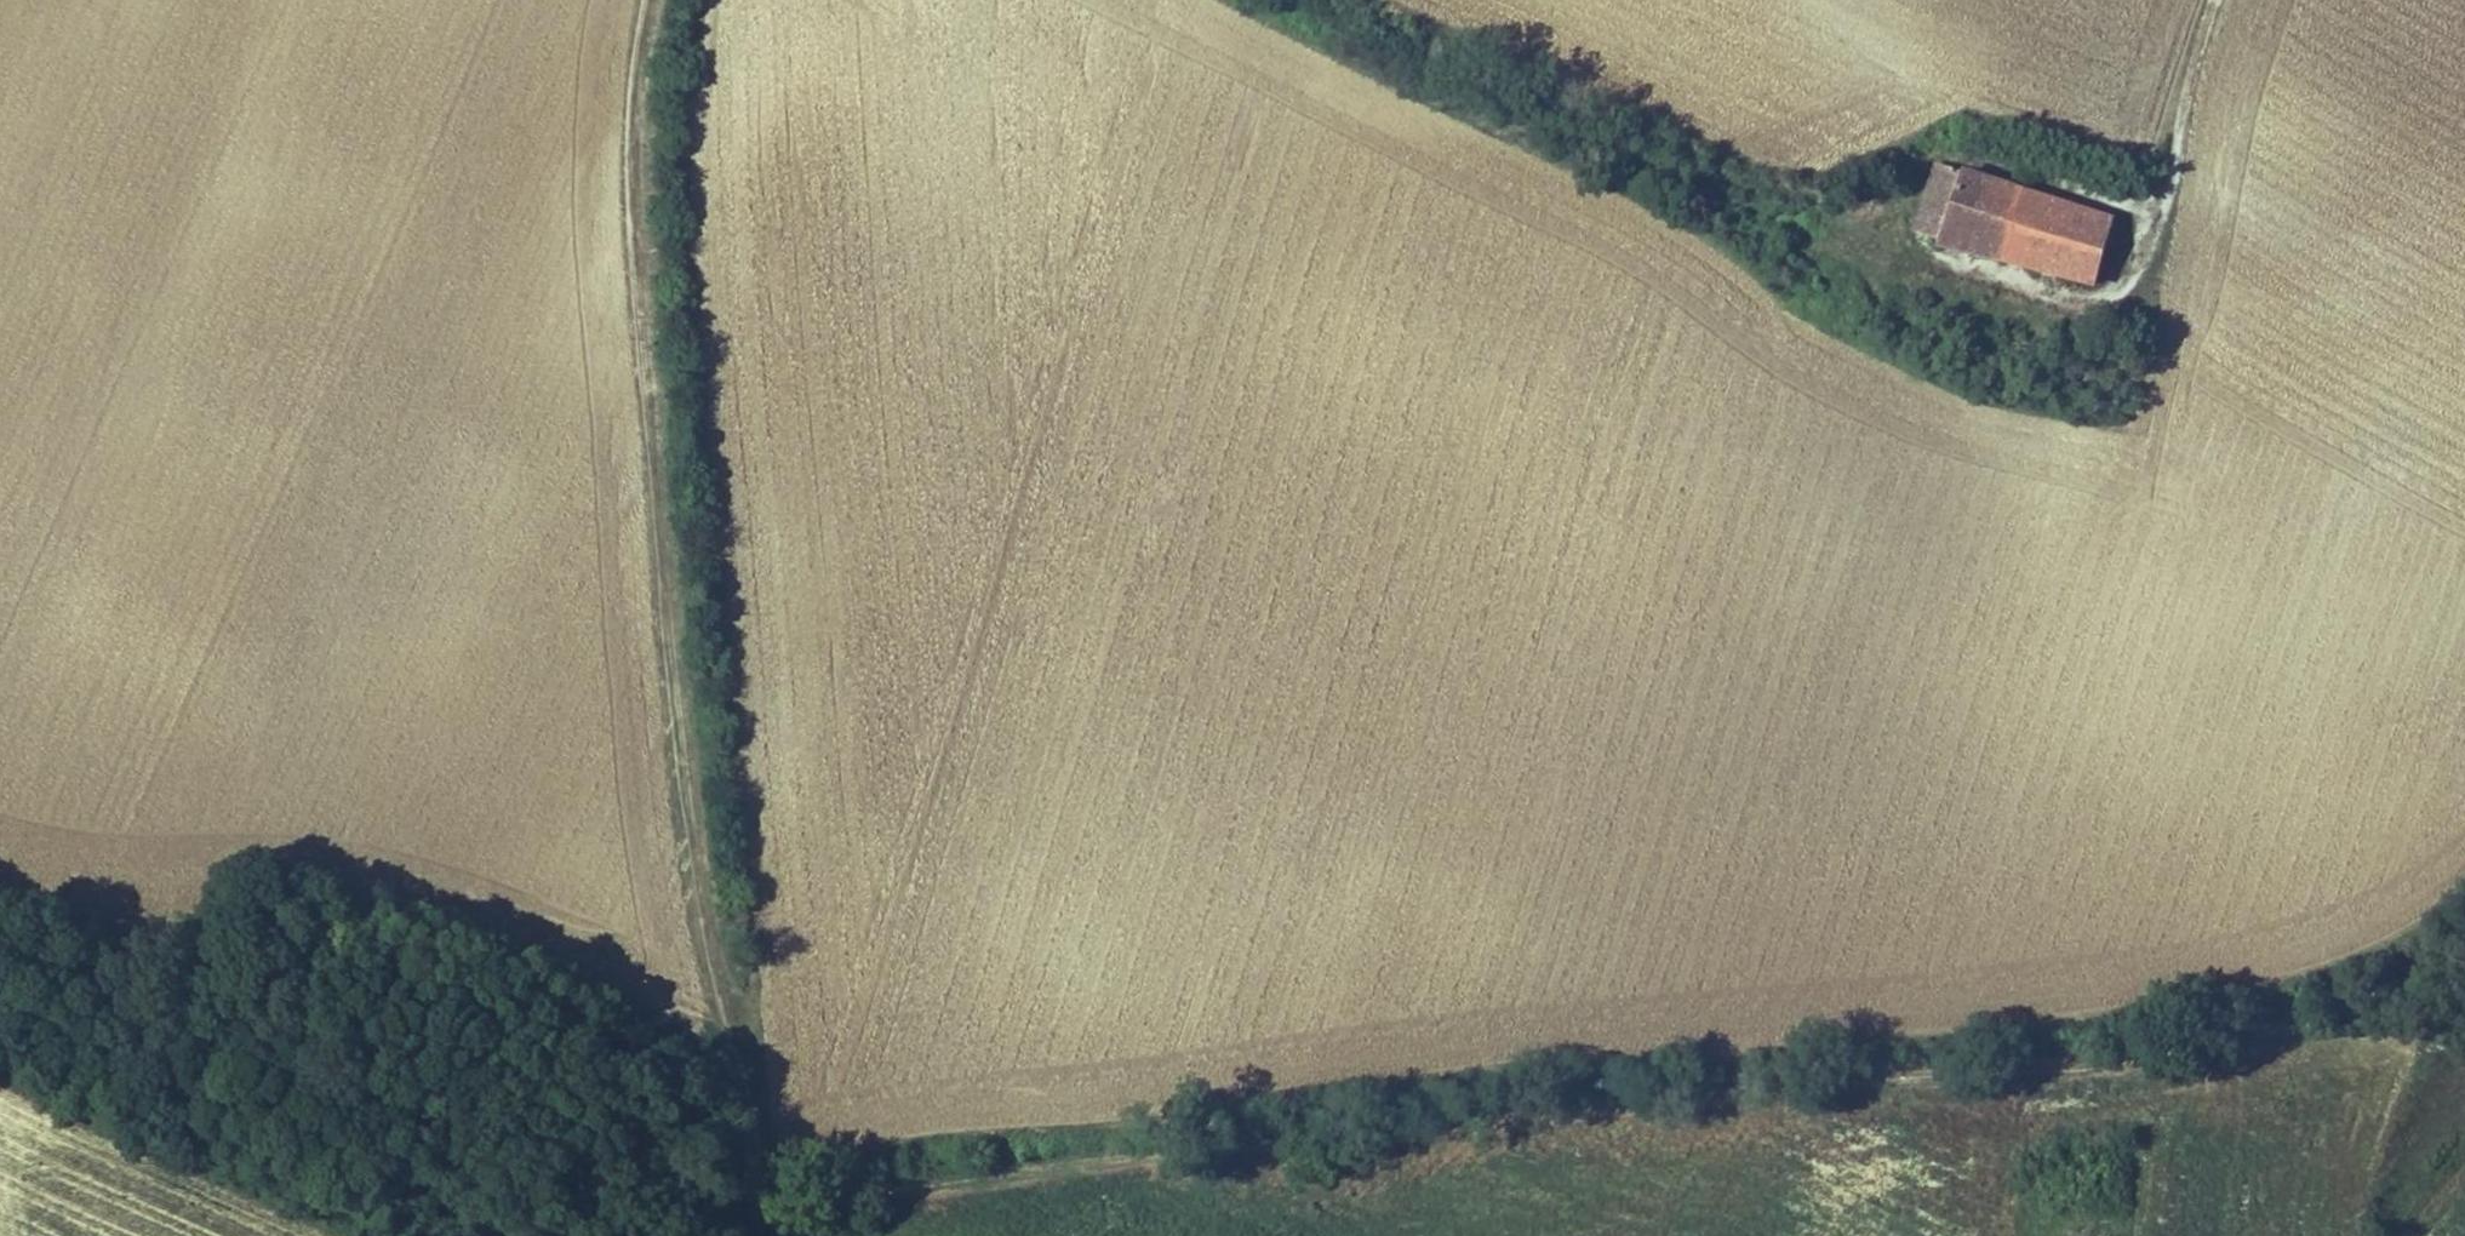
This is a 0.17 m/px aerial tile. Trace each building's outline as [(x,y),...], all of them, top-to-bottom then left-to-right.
[(1922,231),(2004,256),(2025,184),(1943,160),(1922,231)] [(2034,265),(2056,193),(2025,184),(2004,256),(2034,265)] [(2065,274),(2087,202),(2056,193),(2034,265),(2065,274)] [(2078,278),(2100,206),(2087,202),(2065,274),(2078,278)] [(2119,212),(2100,206),(2078,278),(2098,284),(2119,212)]
